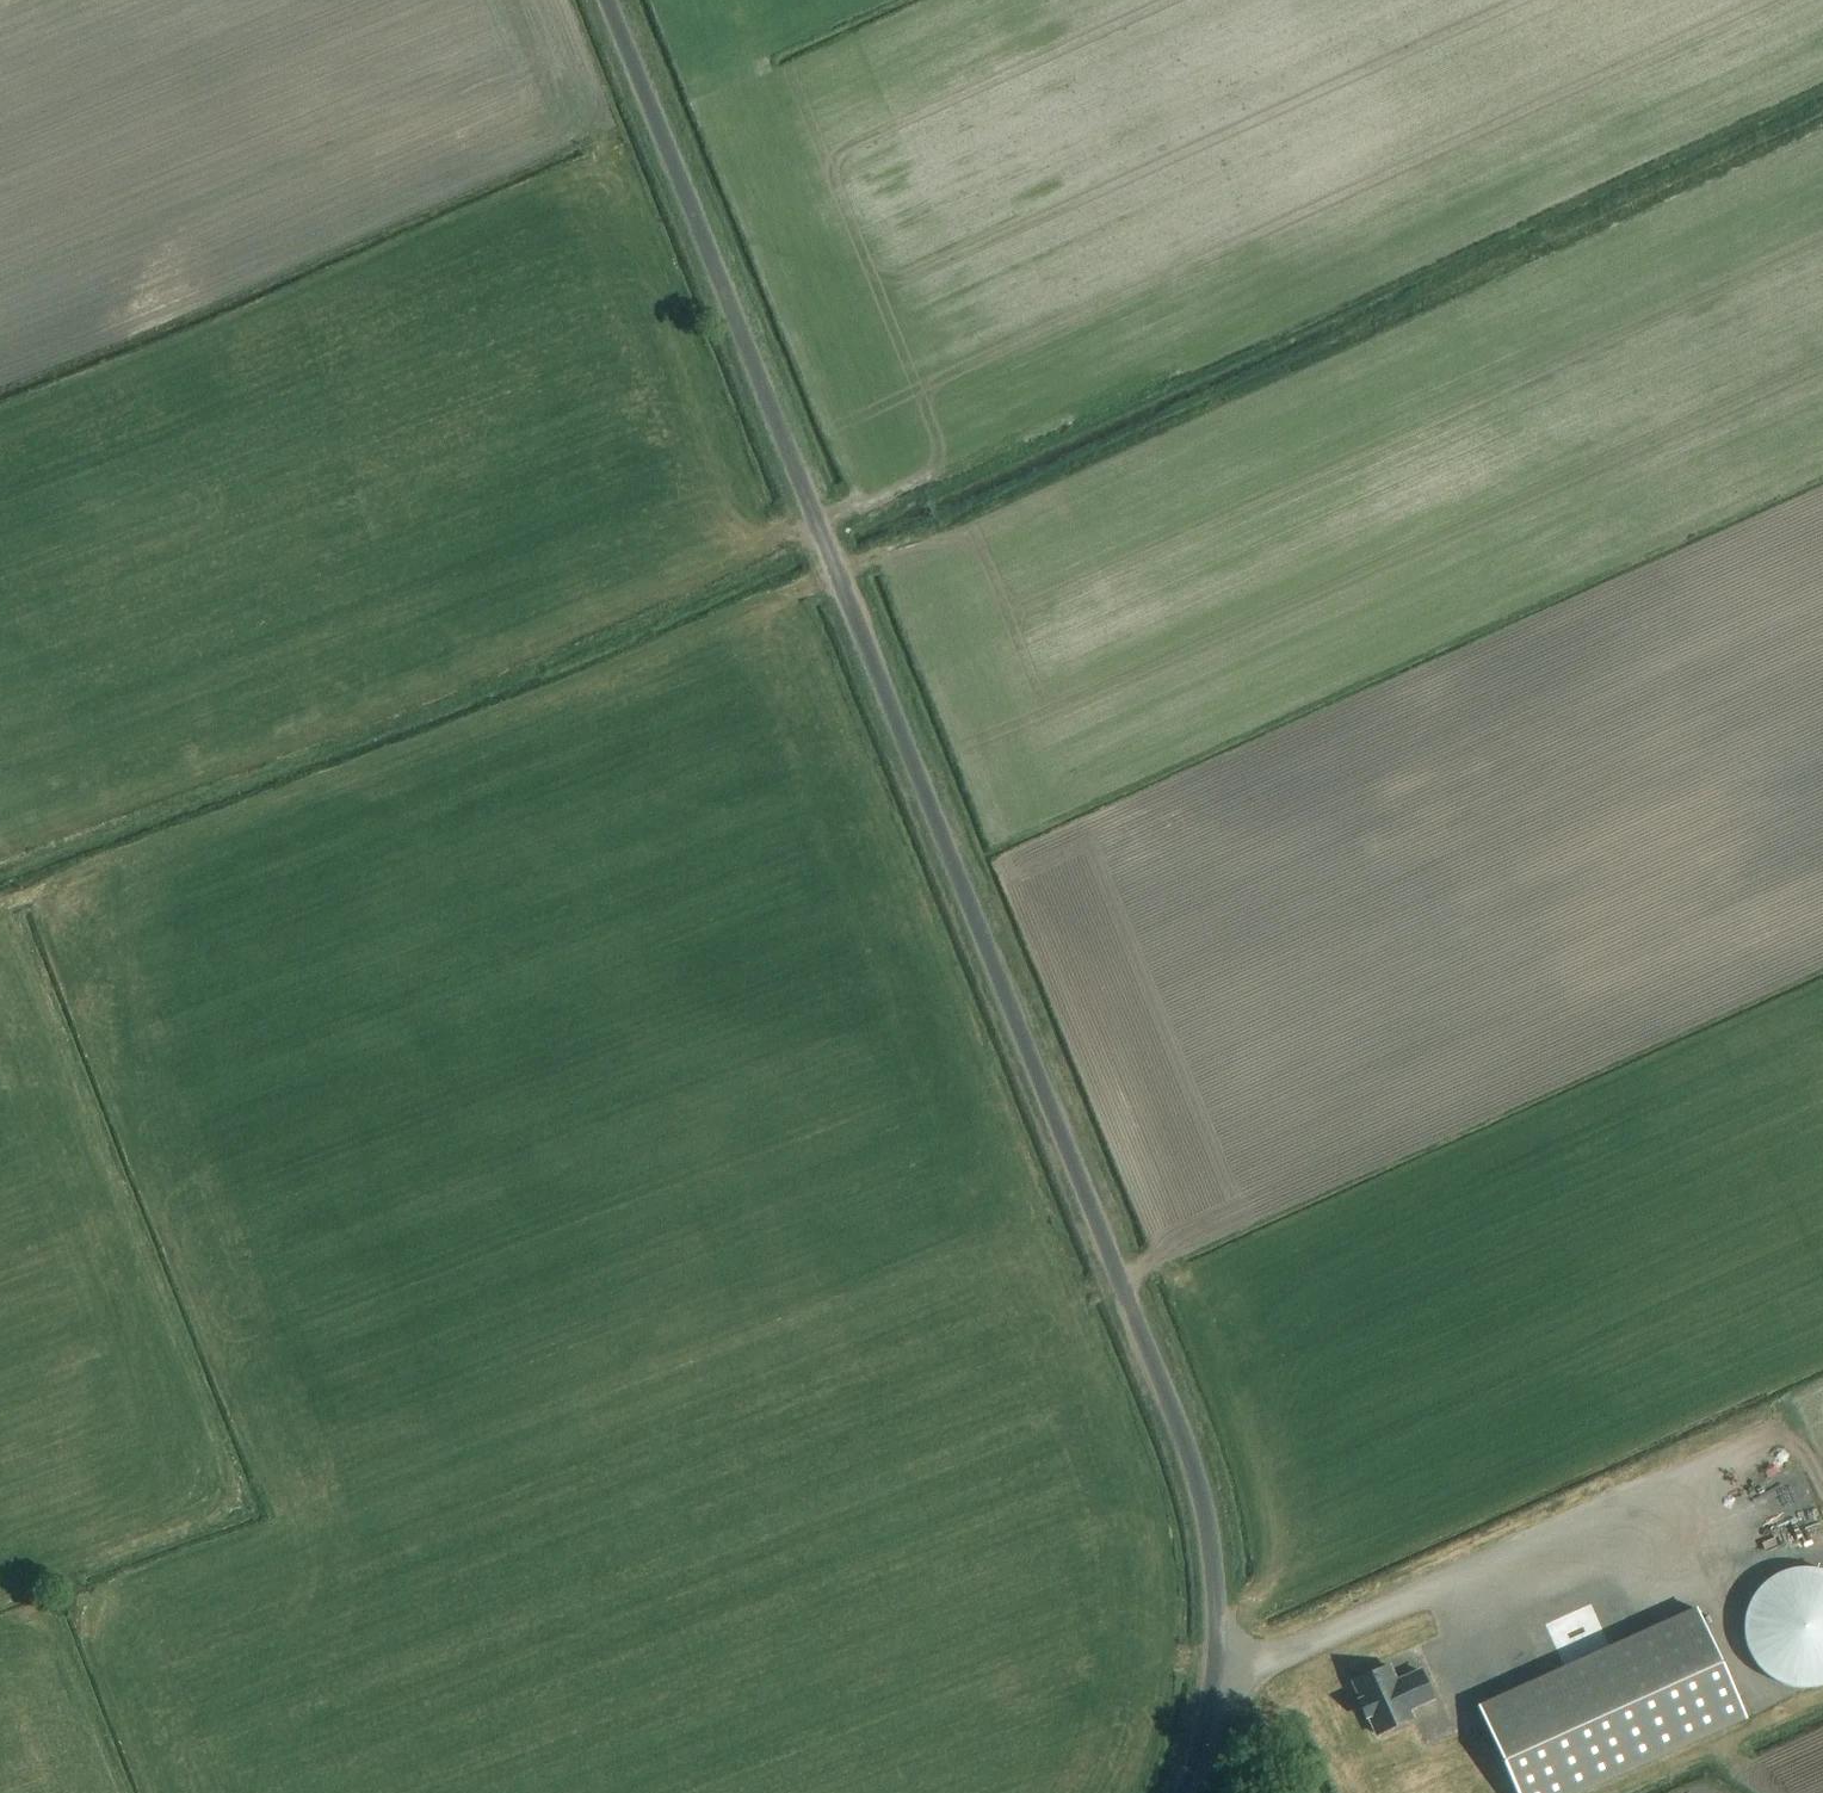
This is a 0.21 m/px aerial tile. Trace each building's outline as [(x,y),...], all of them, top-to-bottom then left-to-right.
[(1805,1569),(1801,1570),(1796,1570),(1792,1571),(1788,1572),(1784,1573),(1780,1575),(1776,1576),(1773,1579),(1769,1581),(1766,1584),(1763,1586),(1760,1589),(1757,1593),(1755,1596),(1752,1600),(1750,1603),(1750,1605),(1748,1609),(1747,1613),(1746,1617),(1745,1621),(1744,1626),(1744,1630),(1744,1634),(1745,1638),(1746,1642),(1747,1647),(1748,1651),(1750,1654),(1751,1658),(1754,1662),(1756,1665),(1758,1669),(1761,1672),(1766,1676),(1769,1679),(1773,1681),(1776,1683),(1780,1685),(1786,1687),(1790,1689),(1794,1689),(1798,1690),(1803,1690),(1809,1690),(1813,1690),(1817,1689),(1821,1688),(1822,1687),(1822,1572),(1819,1571),(1815,1570),(1811,1570),(1805,1569)] [(1696,1609),(1478,1708),(1516,1792),(1589,1792),(1747,1722),(1696,1609)] [(1398,1681),(1391,1666),(1351,1683),(1376,1739),(1416,1721),(1412,1713),(1436,1702),(1422,1670),(1398,1681)]
